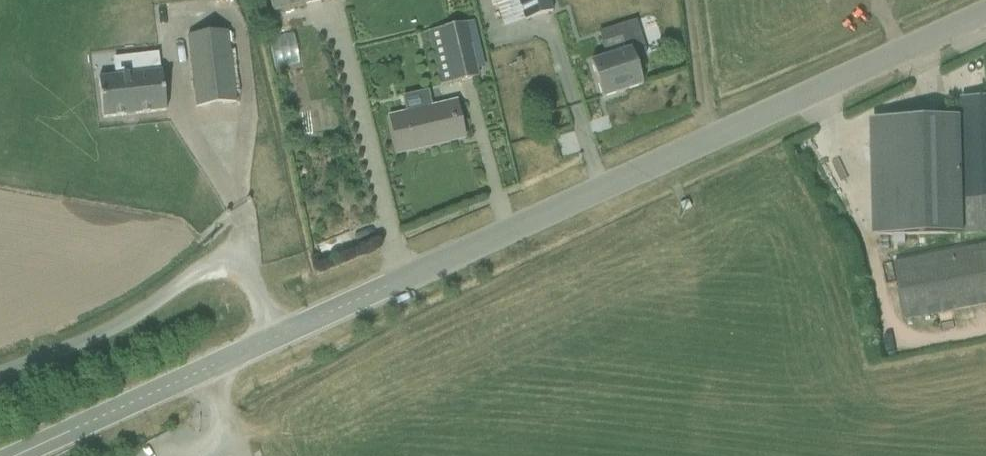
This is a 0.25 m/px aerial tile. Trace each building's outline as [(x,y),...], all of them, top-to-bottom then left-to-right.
[(326,0),(270,0),(273,13),(326,0)] [(557,6),(570,50),(656,23),(649,0),(576,0),(557,6)] [(438,83),(473,75),(460,21),(425,29),(438,83)] [(234,35),(192,42),(204,113),(246,107),(234,35)] [(282,72),(307,67),(301,36),(276,40),(282,72)] [(605,97),(643,83),(630,46),(592,59),(605,97)] [(104,77),(108,117),(173,111),(169,72),(104,77)] [(961,96),(961,117),(877,118),(878,235),(985,233),(985,95),(961,96)] [(402,157),(471,136),(458,96),(390,117),(402,157)] [(893,262),(904,322),(985,307),(985,245),(893,262)]
